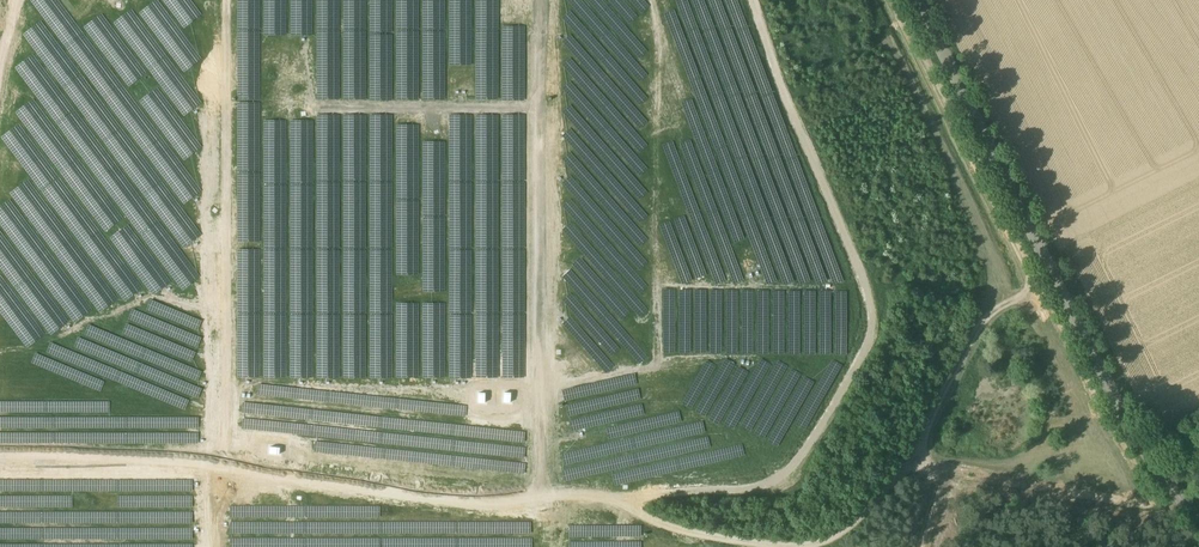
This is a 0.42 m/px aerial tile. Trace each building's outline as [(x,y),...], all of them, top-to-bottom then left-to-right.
[(629,236),(634,234),(629,219),(624,221),(629,236)]
